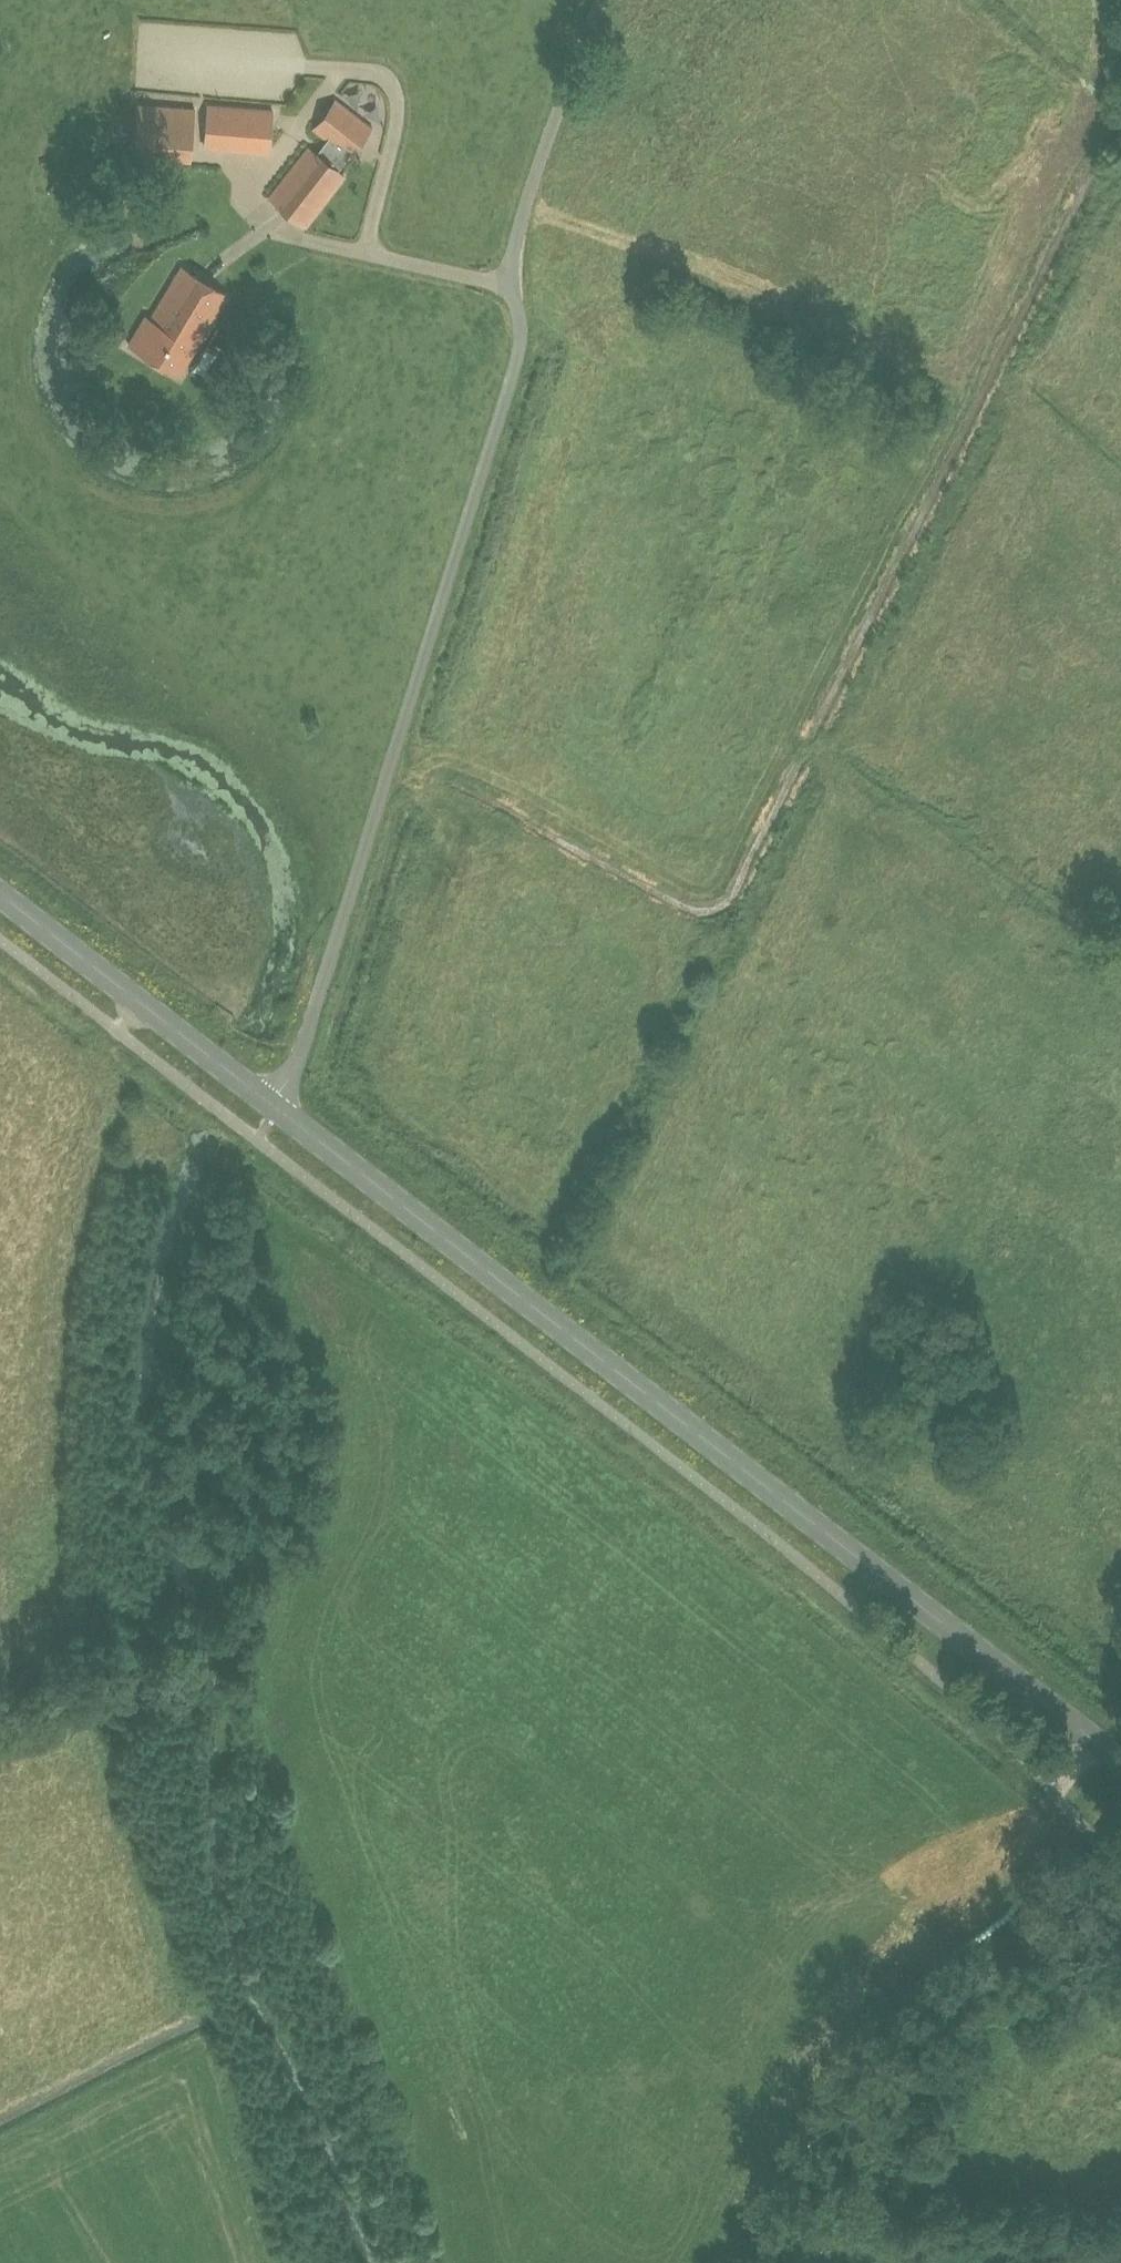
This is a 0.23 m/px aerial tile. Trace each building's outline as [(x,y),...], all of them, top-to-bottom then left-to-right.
[(191,142),(192,142),(195,108),(138,103),(135,141),(148,140),(170,140),(191,142)] [(269,198),(305,226),(344,176),(338,171),(348,157),(350,158),(370,133),(333,103),(313,129),(335,146),(324,159),(309,148),(269,198)] [(221,147),(225,107),(207,106),(204,145),(221,147)] [(255,110),(252,149),(270,151),(273,111),(255,110)] [(190,171),(192,142),(191,142),(170,140),(148,140),(135,141),(133,166),(136,167),(182,171),(190,171)] [(151,318),(146,315),(129,345),(179,375),(227,295),(181,267),(151,318)]
